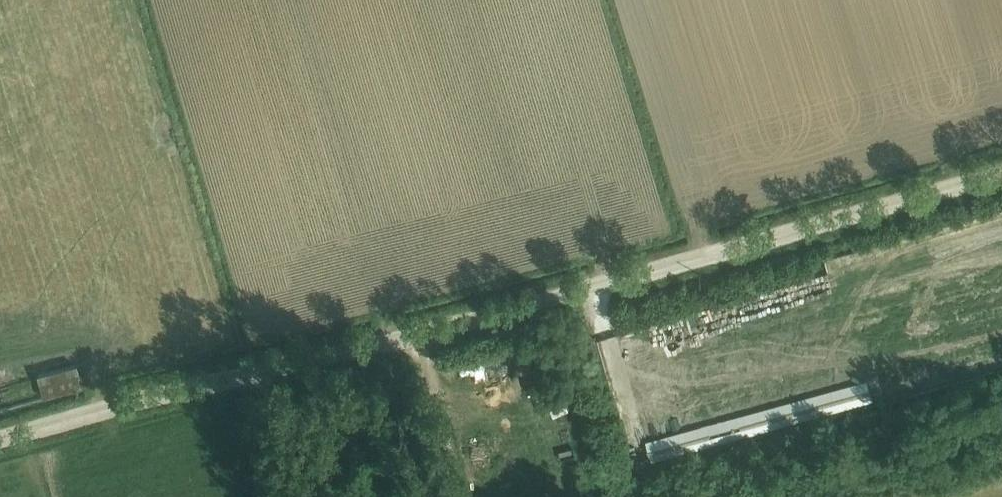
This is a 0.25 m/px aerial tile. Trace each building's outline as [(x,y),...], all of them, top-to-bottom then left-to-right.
[(518,355),(522,368),(540,363),(536,350),(518,355)] [(78,364),(37,374),(43,397),(83,387),(78,364)] [(867,380),(646,440),(652,460),(873,400),(867,380)]
